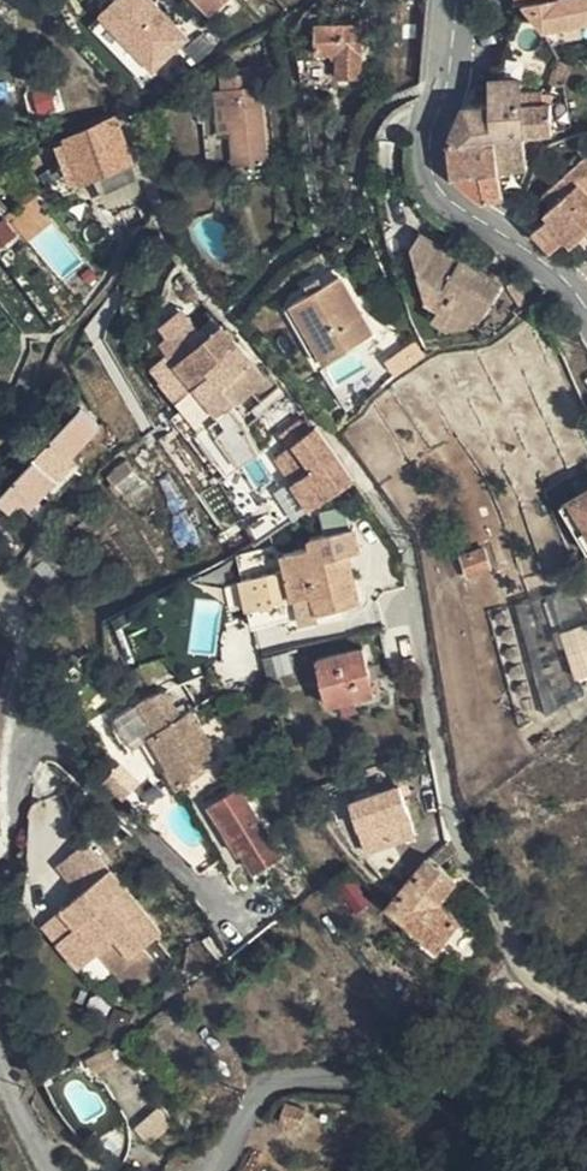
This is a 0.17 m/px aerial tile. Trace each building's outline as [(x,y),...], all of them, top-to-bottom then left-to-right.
[(93,20),(152,75),(189,37),(150,0),(112,0),(93,20)] [(267,23),(279,13),(268,0),(248,0),(267,23)] [(523,16),(531,14),(552,32),(586,25),(586,0),(566,5),(560,7),(558,0),(524,0),(523,16)] [(368,38),(323,37),(322,64),(344,64),(343,89),(366,89),(368,38)] [(563,105),(574,110),(581,75),(570,74),(563,105)] [(235,103),(239,145),(243,176),(273,172),(265,100),(261,100),(260,86),(228,90),(228,104),(235,103)] [(515,88),(505,89),(493,90),(494,116),(468,118),(459,146),(455,153),(509,148),(533,146),(529,104),(529,90),(516,91),(515,88)] [(227,146),(239,145),(235,103),(228,104),(222,105),(227,146)] [(551,103),(529,104),(533,146),(563,144),(560,113),(552,114),(551,103)] [(134,180),(117,137),(72,154),(88,198),(104,191),(134,180)] [(537,182),(533,146),(509,148),(512,184),(537,182)] [(509,148),(455,153),(464,184),(496,211),(514,209),(512,184),(509,148)] [(557,201),(568,213),(561,219),(565,224),(550,238),(566,255),(581,241),(586,235),(586,171),(557,201)] [(140,197),(134,180),(104,191),(111,208),(140,197)] [(39,201),(10,213),(20,238),(49,225),(39,201)] [(0,221),(0,248),(17,236),(4,218),(0,221)] [(426,265),(444,246),(435,239),(424,253),(426,265)] [(430,280),(458,256),(444,246),(426,265),(430,280)] [(517,299),(458,256),(430,280),(433,297),(453,311),(439,328),(457,342),(477,339),(482,330),(488,335),(517,299)] [(350,290),(304,313),(306,315),(297,321),(324,373),(334,369),(335,371),(379,349),(350,290)] [(202,359),(208,354),(186,325),(162,347),(169,356),(176,350),(192,369),(202,359)] [(231,386),(248,371),(234,355),(223,342),(219,345),(208,354),(202,359),(227,390),(231,386)] [(204,411),(227,390),(202,359),(192,369),(176,350),(169,356),(163,361),(171,372),(158,382),(169,397),(175,393),(183,405),(190,409),(195,409),(199,416),(204,411)] [(231,386),(248,408),(264,392),(248,371),(231,386)] [(250,444),(249,441),(233,420),(248,408),(231,386),(227,390),(204,411),(214,424),(226,441),(237,454),(247,446),(250,444)] [(0,494),(0,509),(14,523),(104,429),(82,408),(0,494)] [(192,421),(198,432),(200,430),(202,433),(214,424),(204,411),(199,416),(192,421)] [(175,431),(183,441),(198,432),(192,421),(175,431)] [(215,450),(226,441),(214,424),(202,433),(215,450)] [(313,524),(350,496),(305,437),(279,454),(286,464),(275,472),(295,499),(313,524)] [(258,461),(247,446),(237,454),(226,441),(215,450),(238,476),(258,461)] [(243,481),(261,467),(258,461),(238,476),(243,481)] [(304,532),(313,524),(295,499),(285,507),(304,532)] [(562,516),(586,559),(586,502),(562,516)] [(162,517),(156,510),(132,528),(138,535),(162,517)] [(273,536),(278,546),(296,537),(282,512),(265,522),(273,536)] [(255,545),(262,556),(278,546),(273,536),(255,545)] [(310,622),(355,604),(347,571),(359,568),(354,543),(310,553),(312,561),(284,567),(297,628),(310,622)] [(487,564),(464,573),(472,590),(494,581),(487,564)] [(237,580),(243,616),(284,610),(278,574),(237,580)] [(359,620),(355,604),(310,622),(297,628),(298,634),(339,624),(359,620)] [(564,642),(578,690),(586,688),(586,640),(586,636),(564,642)] [(325,711),(369,699),(360,664),(318,675),(325,711)] [(372,712),(369,699),(325,711),(327,722),(372,712)] [(149,726),(179,720),(172,709),(147,723),(149,726)] [(189,736),(179,720),(149,726),(164,751),(158,754),(178,785),(174,788),(187,810),(205,799),(202,791),(211,786),(228,775),(199,730),(189,736)] [(164,751),(149,726),(135,730),(120,738),(140,770),(147,765),(165,794),(174,788),(178,785),(158,754),(164,751)] [(216,792),(211,786),(202,791),(205,799),(216,792)] [(345,804),(362,857),(416,839),(398,786),(345,804)] [(242,810),(211,831),(240,874),(244,871),(257,892),(285,874),(242,810)] [(76,918),(106,896),(87,868),(57,889),(76,918)] [(440,914),(455,895),(458,892),(447,884),(430,871),(409,898),(435,919),(440,914)] [(153,964),(106,896),(76,918),(38,943),(71,991),(90,976),(110,963),(124,985),(136,976),(153,964)] [(391,919),(444,961),(464,932),(440,914),(435,919),(409,898),(391,919)] [(153,1002),(136,976),(124,985),(110,963),(90,976),(122,1021),(153,1002)] [(313,1129),(306,1128),(293,1123),(287,1141),(305,1144),(308,1146),(313,1129)]
